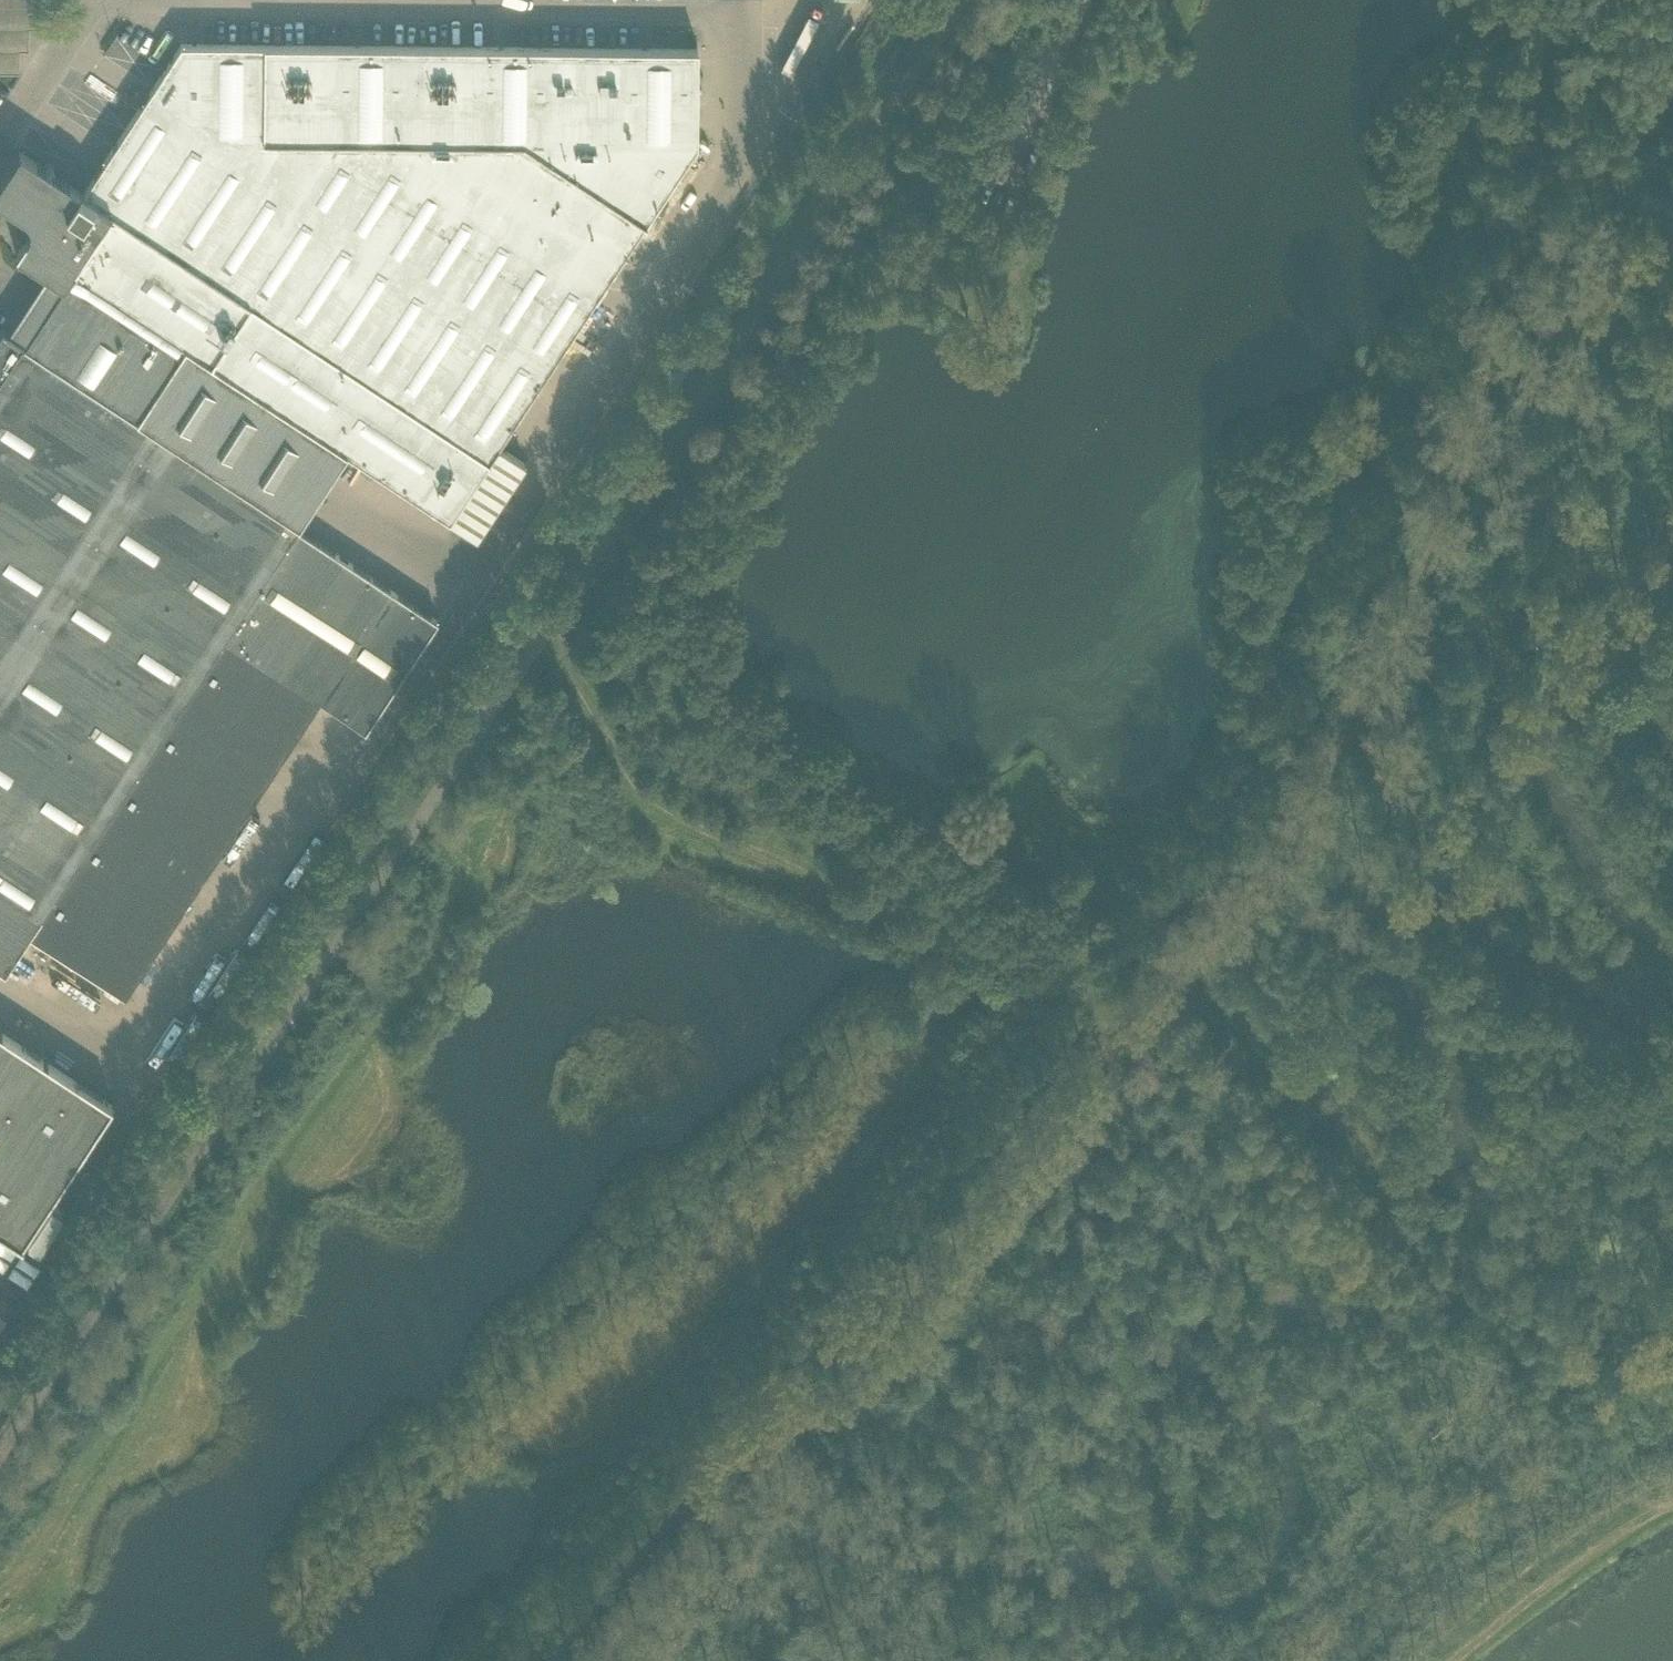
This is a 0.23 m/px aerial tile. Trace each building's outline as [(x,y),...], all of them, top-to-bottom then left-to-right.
[(38,28),(39,0),(0,0),(0,73),(20,73),(20,50),(30,50),(30,28),(38,28)] [(696,143),(697,49),(181,44),(83,193),(20,151),(0,181),(0,201),(23,216),(27,220),(29,223),(30,227),(30,230),(29,233),(27,236),(16,254),(47,274),(8,331),(31,346),(30,348),(137,419),(185,345),(475,536),(524,462),(497,445),(696,143)] [(137,419),(30,348),(31,346),(8,331),(2,327),(0,331),(0,968),(5,971),(29,934),(124,997),(319,700),(365,731),(437,620),(297,528),(298,525),(137,419)] [(997,842),(992,853),(1005,860),(1010,850),(997,842)] [(0,1030),(0,1230),(21,1244),(113,1104),(0,1030)]
